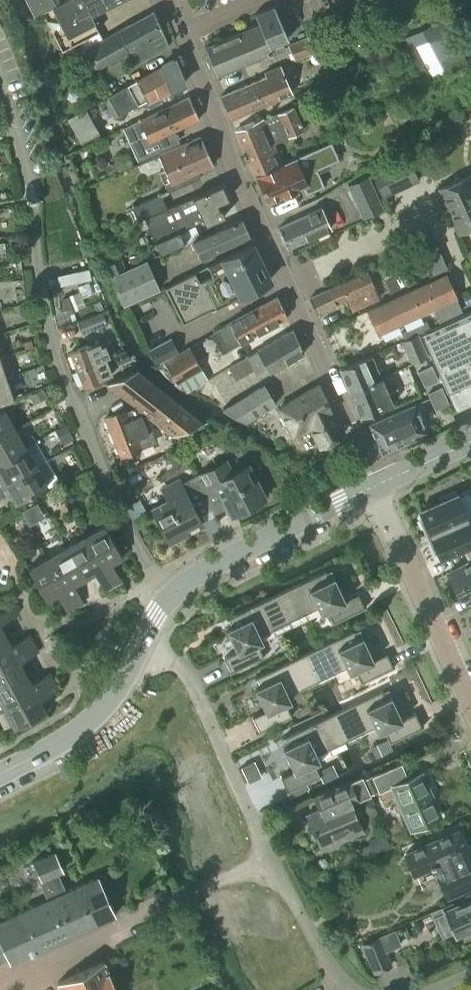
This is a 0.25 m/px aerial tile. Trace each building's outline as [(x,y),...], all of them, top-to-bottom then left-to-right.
[(34,13),(41,9),(55,2),(54,0),(27,0),(34,13)] [(116,0),(59,0),(55,2),(41,9),(62,48),(78,40),(98,30),(90,14),(116,0)] [(390,7),(388,11),(391,15),(395,17),(400,15),(402,9),(400,5),(394,4),(390,7)] [(289,39),(285,30),(274,5),(254,13),(258,22),(204,45),(217,75),(272,51),(270,47),(289,39)] [(131,50),(163,32),(153,10),(102,38),(98,30),(78,40),(78,41),(86,56),(89,54),(96,68),(116,58),(113,51),(127,43),(131,50)] [(408,44),(448,23),(444,16),(404,36),(408,44)] [(426,64),(434,80),(468,62),(448,23),(408,44),(409,47),(404,49),(408,55),(412,52),(418,49),(426,64)] [(130,64),(168,44),(163,32),(131,50),(127,43),(113,51),(116,58),(125,53),(130,64)] [(288,45),(295,60),(313,52),(307,37),(288,45)] [(87,57),(86,56),(78,41),(58,51),(67,67),(87,57)] [(109,93),(104,96),(114,116),(118,114),(137,105),(146,101),(149,107),(164,99),(161,93),(170,89),(171,90),(183,83),(186,82),(173,58),(161,65),(161,66),(118,88),(109,93)] [(230,119),(292,93),(290,88),(301,83),(303,78),(300,71),(294,69),(283,73),(280,65),(264,72),(265,75),(220,95),(230,119)] [(122,127),(137,160),(179,141),(174,130),(185,125),(188,130),(199,125),(196,120),(199,119),(200,118),(189,96),(140,119),(122,127)] [(395,104),(378,113),(384,124),(401,114),(395,104)] [(255,174),(282,162),(273,142),(280,139),(287,140),(287,136),(303,129),(293,106),(263,120),(262,117),(234,129),(255,174)] [(85,107),(66,117),(80,143),(99,132),(85,107)] [(194,179),(194,178),(192,174),(213,164),(201,135),(158,154),(164,168),(159,171),(168,191),(194,179)] [(323,185),(316,168),(338,158),(331,142),(282,162),(255,174),(269,205),(284,198),(304,189),(306,192),(323,185)] [(371,174),(383,197),(419,179),(408,156),(371,174)] [(457,233),(470,226),(470,179),(469,174),(437,189),(457,233)] [(368,175),(348,184),(363,217),(383,207),(368,175)] [(222,183),(144,217),(160,253),(185,242),(179,229),(193,223),(203,218),(205,224),(225,215),(221,206),(220,207),(218,203),(229,198),(222,183)] [(138,219),(166,206),(161,193),(133,206),(138,219)] [(287,248),(292,246),(331,228),(322,208),(294,220),(278,227),(287,248)] [(126,212),(130,222),(137,218),(133,209),(126,212)] [(199,257),(249,235),(241,218),(192,240),(199,257)] [(252,243),(207,264),(211,273),(222,296),(224,300),(269,280),(261,261),(252,243)] [(105,265),(110,276),(125,269),(121,258),(105,265)] [(147,259),(125,269),(110,276),(123,304),(159,288),(147,259)] [(59,285),(91,278),(88,268),(57,275),(59,285)] [(194,270),(164,284),(180,321),(211,307),(209,302),(222,296),(211,273),(198,279),(194,270)] [(381,292),(378,293),(367,270),(309,297),(316,312),(345,299),(350,311),(383,295),(381,292)] [(462,310),(458,302),(445,273),(367,309),(378,333),(433,308),(439,321),(462,310)] [(390,292),(399,288),(394,275),(384,279),(390,292)] [(88,281),(76,285),(81,297),(93,292),(88,281)] [(239,343),(287,316),(276,296),(216,329),(225,343),(226,342),(229,346),(238,341),(239,343)] [(77,320),(82,331),(82,333),(107,324),(102,310),(77,320)] [(421,334),(456,410),(470,403),(470,311),(421,334)] [(404,339),(418,333),(425,329),(423,323),(401,333),(404,339)] [(269,372),(304,352),(305,351),(293,329),(238,359),(246,373),(254,368),(256,373),(266,367),(269,372)] [(429,355),(419,335),(418,333),(404,339),(401,340),(411,363),(429,355)] [(155,363),(155,362),(178,352),(171,337),(148,348),(155,363)] [(116,353),(115,352),(110,340),(100,344),(98,340),(70,351),(77,369),(116,353)] [(174,381),(179,378),(200,367),(188,346),(163,360),(168,370),(174,381)] [(109,366),(129,358),(131,357),(125,348),(115,352),(116,353),(77,369),(84,385),(112,374),(109,366)] [(350,391),(382,377),(372,354),(339,368),(350,391)] [(106,383),(113,388),(172,435),(176,434),(178,439),(196,432),(194,426),(204,422),(138,369),(106,383)] [(13,398),(5,377),(0,379),(0,402),(13,398)] [(382,377),(350,391),(361,417),(393,403),(382,377)] [(246,422),(276,403),(264,382),(221,408),(246,422)] [(319,382),(277,407),(291,435),(304,428),(309,425),(316,439),(319,446),(325,444),(330,442),(342,435),(331,414),(333,413),(319,382)] [(47,396),(42,388),(29,395),(34,403),(47,396)] [(415,404),(370,423),(381,449),(426,431),(415,404)] [(126,409),(105,417),(119,454),(155,439),(145,414),(135,406),(126,410),(126,409)] [(15,427),(4,408),(0,410),(0,435),(15,427)] [(15,427),(0,435),(0,460),(25,446),(15,427)] [(25,446),(0,460),(0,486),(36,465),(25,446)] [(180,448),(167,453),(171,462),(178,465),(186,461),(180,448)] [(209,503),(214,513),(224,507),(227,513),(230,511),(232,514),(262,498),(244,464),(233,470),(226,458),(193,475),(208,503),(209,503)] [(45,480),(36,465),(0,486),(0,497),(9,492),(15,502),(46,485),(48,487),(58,481),(55,474),(45,480)] [(195,510),(208,503),(193,475),(182,481),(181,479),(162,488),(167,499),(151,507),(167,538),(201,520),(195,510)] [(467,517),(455,490),(439,497),(440,500),(420,509),(430,533),(467,517)] [(467,517),(430,533),(440,557),(463,547),(470,559),(470,558),(470,528),(467,517)] [(85,535),(113,585),(122,580),(111,562),(122,556),(104,525),(85,535)] [(104,590),(113,585),(85,535),(66,546),(84,577),(94,571),(104,590)] [(73,583),(84,577),(66,546),(47,557),(75,606),(84,601),(73,583)] [(66,611),(75,606),(47,557),(28,568),(46,599),(56,593),(66,611)] [(462,600),(470,595),(470,558),(470,559),(470,561),(448,574),(462,600)] [(289,620),(297,616),(317,606),(320,612),(326,609),(332,622),(366,606),(366,605),(364,605),(357,592),(344,598),(333,575),(329,577),(325,569),(275,593),(289,620)] [(260,634),(289,620),(275,593),(226,617),(230,625),(225,627),(237,650),(224,657),(230,670),(228,671),(229,672),(263,656),(257,643),(263,640),(260,634)] [(18,613),(13,604),(0,611),(0,636),(6,633),(0,623),(18,613)] [(317,680),(326,675),(346,666),(349,672),(354,669),(361,682),(394,665),(394,664),(392,665),(386,652),(373,658),(362,634),(357,637),(354,629),(304,653),(317,680)] [(29,633),(11,643),(6,633),(0,636),(0,660),(34,642),(29,633)] [(38,651),(34,642),(0,660),(0,684),(26,671),(20,661),(38,651)] [(288,693),(317,680),(304,653),(254,677),(258,684),(254,687),(265,710),(252,716),(258,729),(257,730),(257,731),(291,715),(285,702),(291,699),(288,693)] [(26,671),(0,684),(0,701),(3,707),(54,680),(49,672),(31,681),(26,671)] [(59,689),(54,680),(3,707),(14,727),(46,710),(40,699),(59,689)] [(345,739),(354,735),(374,725),(377,731),(383,728),(389,741),(423,725),(422,724),(421,724),(414,711),(401,717),(390,694),(386,696),(382,688),(332,712),(345,739)] [(317,753),(345,739),(332,712),(283,736),(286,744),(282,746),(294,769),(281,776),(287,789),(285,790),(286,791),(320,775),(314,762),(320,759),(317,753)] [(370,794),(392,785),(410,828),(441,815),(422,771),(408,777),(401,762),(363,779),(370,794)] [(370,794),(363,779),(362,776),(326,791),(330,800),(319,805),(320,806),(305,813),(319,846),(346,835),(347,839),(365,832),(352,802),(370,794)] [(460,826),(403,851),(413,875),(433,867),(446,898),(463,891),(464,895),(470,892),(470,852),(460,826)] [(385,834),(370,840),(375,851),(390,845),(385,834)] [(57,872),(63,870),(54,852),(34,861),(42,878),(39,880),(47,898),(0,919),(0,938),(10,961),(114,914),(97,876),(66,890),(57,872)] [(444,911),(452,930),(455,935),(458,937),(470,932),(470,899),(444,911)] [(379,937),(363,944),(374,972),(391,965),(386,954),(402,948),(395,931),(379,937)] [(80,971),(88,989),(117,989),(103,961),(80,971)] [(80,971),(58,982),(61,989),(88,989),(80,971)]
